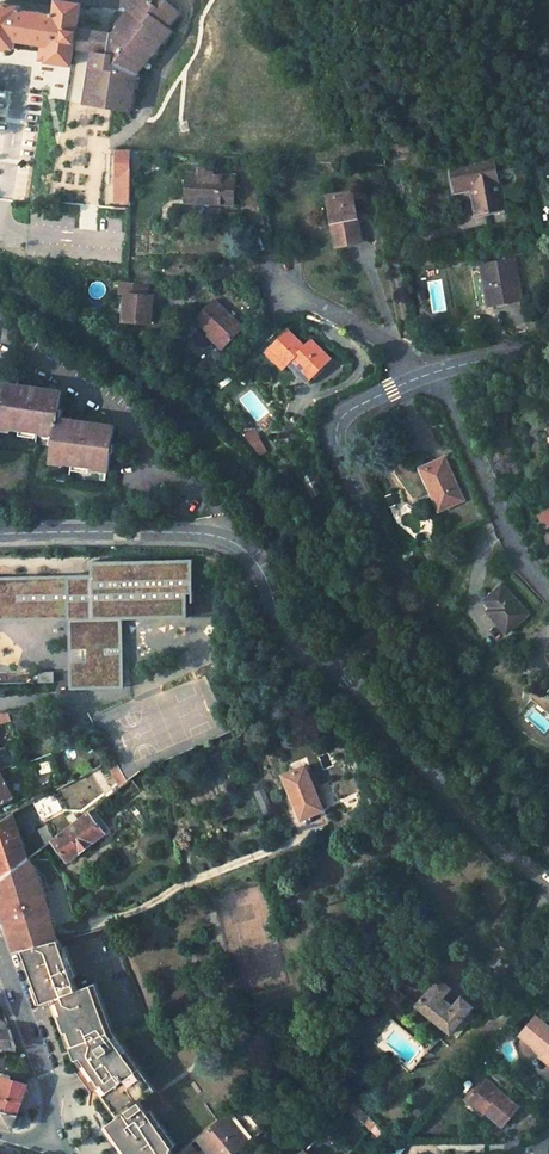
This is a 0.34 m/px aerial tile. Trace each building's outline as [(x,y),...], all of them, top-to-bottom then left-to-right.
[(174,31),(170,28),(182,13),(166,0),(137,0),(130,9),(134,12),(116,34),(95,31),(95,36),(81,34),(78,51),(98,55),(95,69),(98,70),(92,107),(132,114),(138,76),(141,77),(146,71),(144,69),(174,31)] [(0,5),(0,48),(12,50),(13,48),(17,48),(18,42),(45,46),(42,60),(51,61),(50,63),(75,67),(78,51),(81,34),(95,36),(95,31),(99,7),(59,1),(57,14),(54,13),(54,15),(21,11),(21,8),(0,5)] [(136,152),(121,151),(120,176),(135,177),(136,152)] [(498,158),(454,168),(459,194),(478,190),(482,216),(508,210),(498,158)] [(240,176),(192,174),(191,203),(239,205),(240,176)] [(135,177),(120,176),(119,202),(134,202),(135,177)] [(357,194),(333,198),(341,246),(366,242),(357,194)] [(518,259),(487,264),(490,288),(497,287),(500,305),(525,301),(518,259)] [(125,296),(123,322),(151,323),(152,297),(147,296),(148,285),(119,282),(119,295),(125,296)] [(215,299),(196,318),(203,325),(216,338),(218,336),(227,345),(244,328),(215,299)] [(203,325),(200,327),(223,350),(227,345),(218,336),(216,338),(203,325)] [(290,330),(268,352),(285,369),(291,363),(298,357),(317,375),(324,368),(333,359),(314,339),(307,347),(290,330)] [(298,357),(291,363),(312,384),(326,370),(324,368),(317,375),(298,357)] [(7,384),(0,427),(0,428),(11,430),(11,432),(44,438),(45,435),(55,437),(51,463),(63,464),(63,467),(97,472),(97,469),(109,471),(115,427),(59,419),(62,393),(7,384)] [(445,457),(425,464),(434,486),(431,487),(439,508),(462,498),(445,457)] [(406,549),(411,562),(416,560),(424,557),(417,540),(405,545),(406,549)] [(112,594),(163,592),(163,616),(190,616),(190,600),(196,600),(195,561),(125,564),(125,559),(102,560),(103,578),(53,579),(53,584),(0,586),(0,596),(20,595),(20,620),(78,619),(78,650),(73,650),(74,688),(100,687),(100,683),(128,682),(126,617),(126,615),(112,616),(112,594)] [(102,560),(95,560),(95,574),(0,576),(0,586),(53,584),(53,579),(103,578),(102,560)] [(502,586),(481,606),(507,634),(528,616),(502,586)] [(163,616),(163,592),(112,594),(112,616),(126,615),(126,617),(163,616)] [(20,595),(0,596),(0,621),(20,620),(20,595)] [(55,681),(55,670),(39,670),(39,682),(55,681)] [(11,711),(0,714),(0,726),(14,723),(11,711)] [(303,768),(281,777),(298,821),(320,813),(303,768)] [(0,773),(0,819),(1,822),(6,819),(20,810),(0,773)] [(140,791),(131,779),(95,806),(105,819),(140,791)] [(104,834),(88,812),(69,827),(52,840),(70,861),(104,834)] [(6,819),(1,822),(0,822),(0,880),(26,860),(6,819)] [(4,912),(11,938),(15,952),(23,950),(55,942),(53,927),(49,910),(48,910),(39,877),(26,860),(0,880),(0,900),(4,912)] [(93,985),(75,993),(55,942),(23,950),(43,1002),(54,998),(77,1056),(120,1115),(115,1119),(107,1125),(105,1126),(125,1153),(174,1153),(155,1127),(157,1125),(139,1102),(156,1089),(113,1032),(93,985)] [(466,966),(456,958),(414,1004),(406,1014),(414,1020),(422,1011),(430,1018),(448,1033),(472,1004),(461,994),(452,1004),(442,995),(466,966)] [(406,998),(397,990),(392,995),(402,1003),(406,998)] [(430,1018),(422,1011),(414,1020),(422,1027),(430,1018)] [(534,1016),(519,1035),(541,1054),(544,1050),(548,1054),(548,1028),(534,1016)] [(0,1029),(0,1047),(17,1048),(10,1030),(0,1029)] [(544,1050),(541,1054),(540,1055),(548,1063),(548,1054),(544,1050)] [(0,1075),(0,1093),(23,1100),(24,1096),(28,1083),(0,1075)] [(519,1109),(482,1079),(467,1098),(485,1113),(504,1127),(519,1109)] [(0,1093),(0,1108),(19,1114),(20,1110),(23,1100),(0,1093)] [(97,1093),(94,1106),(107,1125),(115,1119),(97,1093)] [(485,1113),(467,1098),(464,1101),(482,1116),(485,1113)] [(14,1129),(16,1124),(19,1114),(0,1108),(0,1125),(14,1129)] [(225,1115),(195,1138),(204,1148),(209,1153),(235,1153),(248,1143),(225,1115)] [(175,1153),(177,1153),(197,1153),(204,1148),(195,1138),(175,1153)]
